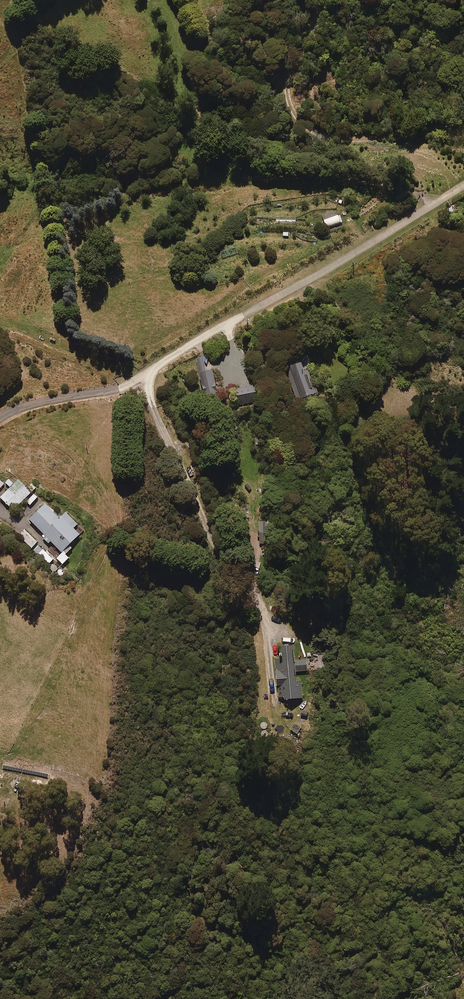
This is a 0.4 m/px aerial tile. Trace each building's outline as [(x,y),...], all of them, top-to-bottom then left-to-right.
[(342,223),(339,216),(324,220),(326,227),(342,223)] [(213,371),(211,372),(208,356),(197,358),(205,400),(218,398),(213,371)] [(305,373),(302,363),(286,367),(296,400),(319,394),(313,370),(305,373)] [(258,402),(256,387),(239,389),(240,404),(258,402)] [(6,484),(10,489),(1,498),(14,511),(36,487),(32,483),(27,488),(18,480),(14,484),(10,480),(6,484)] [(38,499),(34,494),(26,502),(31,507),(38,499)] [(30,520),(47,538),(45,540),(49,544),(51,542),(62,553),(64,551),(67,554),(72,549),(69,546),(80,535),(74,529),(78,525),(66,513),(60,519),(46,505),(30,520)] [(37,543),(24,530),(19,536),(32,548),(37,543)] [(53,560),(39,545),(35,549),(49,564),(53,560)] [(69,559),(64,553),(57,558),(63,564),(69,559)] [(296,662),(294,647),(279,649),(280,660),(276,661),(281,702),(303,699),(302,684),(298,684),(297,673),(308,671),(307,660),(296,662)] [(327,654),(312,654),(313,672),(327,671),(327,654)] [(303,727),(295,722),(290,731),(298,735),(303,727)]
